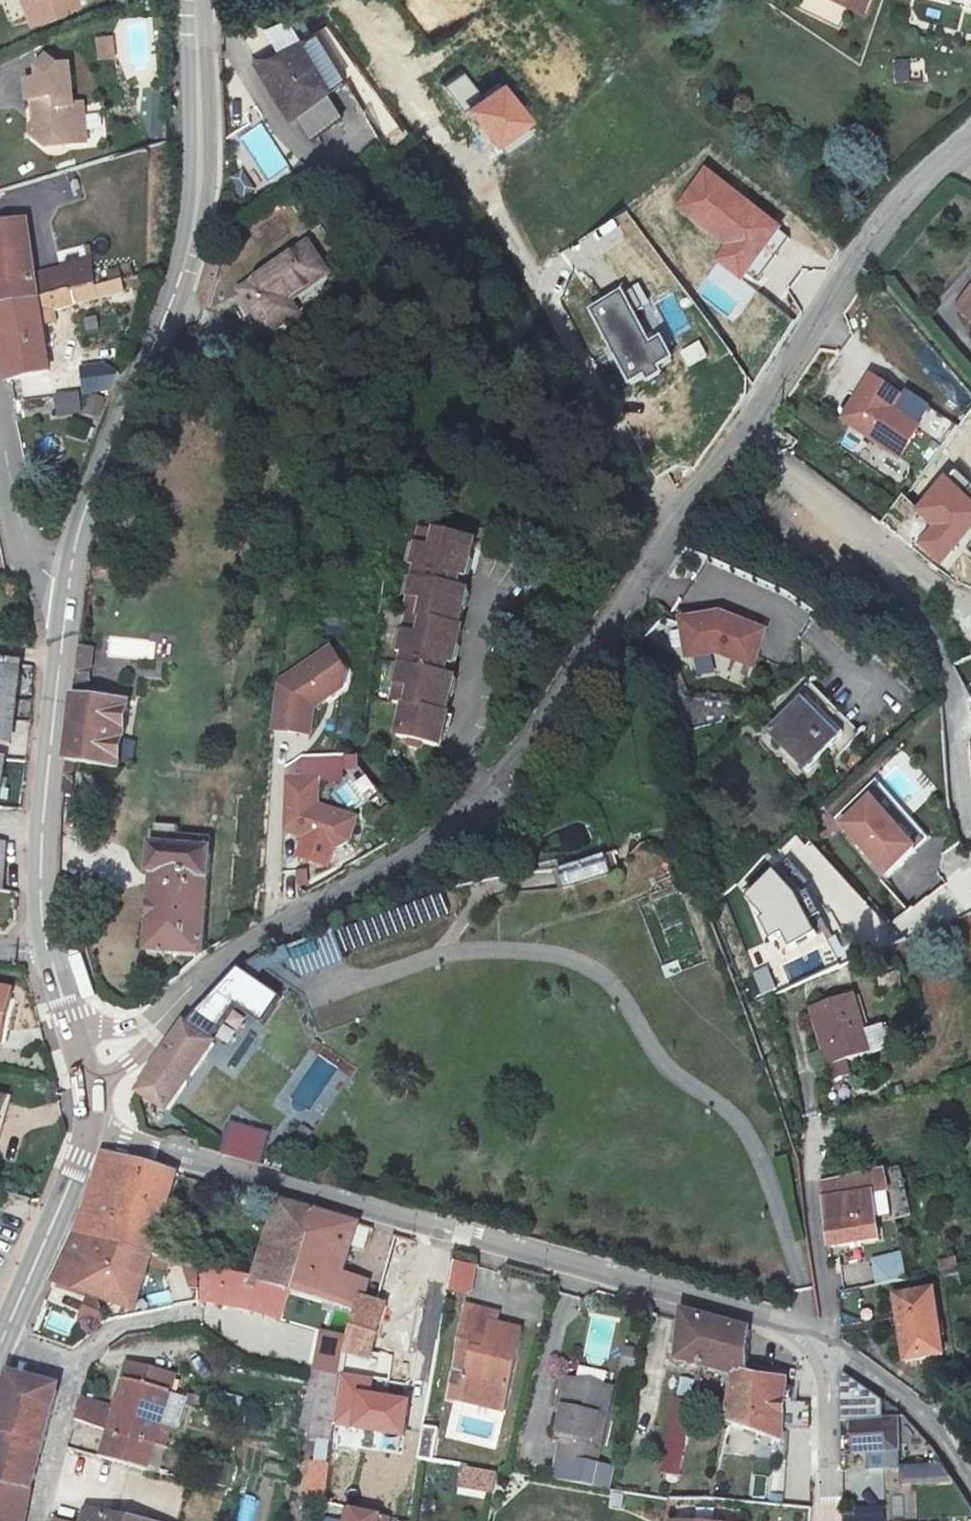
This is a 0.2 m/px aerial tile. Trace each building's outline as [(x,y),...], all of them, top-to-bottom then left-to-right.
[(19,17),(55,3),(54,0),(12,0),(19,17)] [(863,0),(827,0),(859,10),(863,0)] [(937,30),(942,9),(917,3),(913,24),(937,30)] [(315,102),(332,90),(283,5),(250,24),(261,48),(241,58),(259,90),(266,87),(284,119),(297,142),(329,124),(315,102)] [(95,37),(97,59),(116,58),(114,35),(95,37)] [(922,58),(892,60),(893,85),(924,83),(922,58)] [(65,135),(70,148),(92,146),(91,109),(82,109),(80,68),(64,69),(54,61),(45,70),(46,83),(35,83),(36,105),(40,104),(41,124),(36,129),(37,141),(51,154),(65,135)] [(476,95),(461,71),(444,82),(458,106),(476,95)] [(499,80),(463,105),(489,141),(525,115),(499,80)] [(51,154),(70,148),(65,135),(51,154)] [(738,277),(747,266),(777,232),(708,172),(679,207),(724,247),(715,257),(738,277)] [(75,284),(100,278),(93,245),(63,253),(65,263),(38,269),(28,217),(0,223),(0,266),(5,302),(75,284)] [(295,248),(235,288),(248,308),(239,314),(253,335),(281,317),(274,304),(314,278),(295,248)] [(940,288),(965,321),(970,316),(970,264),(940,288)] [(78,299),(75,284),(5,302),(15,375),(18,374),(54,367),(44,306),(78,299)] [(235,288),(225,294),(239,314),(248,308),(235,288)] [(653,348),(624,295),(591,313),(631,387),(645,379),(649,386),(663,379),(659,372),(676,363),(664,342),(653,348)] [(864,364),(861,368),(877,379),(880,375),(864,364)] [(77,369),(79,391),(107,388),(113,373),(98,367),(77,369)] [(861,368),(833,411),(889,448),(908,419),(881,401),(887,393),(873,385),(877,379),(861,368)] [(89,395),(86,413),(100,415),(103,397),(89,395)] [(57,412),(79,411),(78,396),(56,397),(57,412)] [(939,486),(914,518),(933,532),(920,549),(941,565),(970,526),(970,511),(939,486)] [(489,574),(495,539),(442,529),(439,545),(434,544),(430,565),(438,566),(436,579),(430,578),(427,598),(432,599),(430,619),(433,620),(427,656),(419,655),(415,681),(419,681),(417,700),(426,702),(421,736),(468,744),(472,728),(469,727),(474,694),(470,693),(472,676),(466,675),(469,659),(471,660),(475,644),(480,645),(482,629),(478,627),(481,608),(479,607),(481,589),(476,587),(479,573),(489,574)] [(731,616),(691,621),(693,658),(731,654),(760,667),(775,632),(731,616)] [(91,682),(94,646),(77,644),(74,681),(91,682)] [(317,731),(321,704),(351,684),(354,671),(338,645),(284,680),(277,725),(317,731)] [(68,774),(62,834),(70,835),(71,819),(75,819),(77,807),(82,808),(88,760),(128,765),(137,700),(74,693),(68,774)] [(784,702),(749,734),(781,770),(816,739),(784,702)] [(358,759),(343,759),(303,759),(284,772),(285,829),(300,837),(296,855),(326,866),(331,849),(351,840),(357,817),(322,806),(321,784),(339,783),(344,777),(344,771),(358,772),(358,759)] [(861,789),(832,817),(885,873),(914,846),(861,789)] [(142,947),(197,951),(203,832),(169,831),(169,823),(166,823),(166,815),(165,814),(163,812),(161,812),(158,812),(155,813),(152,816),(151,822),(148,822),(146,844),(144,844),(142,870),(147,870),(142,947)] [(810,842),(802,849),(835,883),(843,876),(810,842)] [(556,866),(560,886),(610,875),(605,855),(556,866)] [(829,932),(843,919),(791,862),(776,875),(829,932)] [(799,959),(829,932),(776,875),(747,903),(799,959)] [(358,947),(456,908),(448,887),(349,926),(358,947)] [(326,942),(312,919),(243,958),(237,965),(264,961),(276,954),(291,962),(326,942)] [(808,976),(832,967),(826,949),(802,958),(808,976)] [(271,1031),(290,1006),(237,965),(185,1019),(205,1034),(231,1000),(271,1031)] [(0,986),(0,1046),(15,989),(0,986)] [(843,994),(803,1009),(823,1064),(865,1050),(843,994)] [(185,1019),(140,1087),(166,1105),(212,1039),(205,1034),(185,1019)] [(0,1096),(0,1133),(9,1099),(0,1096)] [(273,1131),(233,1119),(224,1150),(265,1161),(273,1131)] [(101,1148),(78,1229),(109,1236),(111,1232),(150,1247),(174,1167),(101,1148)] [(869,1193),(824,1202),(827,1227),(874,1219),(869,1193)] [(318,1276),(327,1245),(309,1239),(319,1208),(281,1198),(255,1278),(294,1291),(299,1274),(318,1276)] [(29,1206),(20,1202),(15,1214),(24,1218),(29,1206)] [(309,1239),(327,1245),(354,1253),(363,1221),(319,1208),(309,1239)] [(139,1278),(150,1247),(111,1232),(109,1236),(78,1229),(54,1277),(131,1301),(136,1290),(149,1293),(152,1282),(139,1278)] [(458,1262),(459,1255),(425,1243),(417,1291),(420,1291),(449,1297),(452,1297),(452,1292),(458,1262)] [(373,1281),(349,1272),(354,1253),(327,1245),(318,1276),(299,1274),(294,1291),(334,1303),(352,1309),(360,1312),(365,1295),(370,1297),(373,1281)] [(875,1283),(905,1279),(901,1252),(871,1256),(875,1283)] [(481,1267),(458,1262),(452,1292),(475,1296),(481,1267)] [(284,1322),(294,1291),(255,1278),(205,1266),(202,1300),(284,1322)] [(198,1293),(198,1267),(185,1267),(185,1293),(198,1293)] [(937,1354),(936,1290),(893,1290),(896,1355),(937,1354)] [(347,1355),(374,1363),(383,1335),(391,1305),(370,1297),(365,1295),(360,1312),(347,1355)] [(81,1319),(99,1321),(101,1302),(84,1300),(81,1319)] [(735,1367),(747,1370),(748,1327),(684,1308),(680,1355),(727,1364),(725,1373),(734,1374),(735,1367)] [(470,1311),(456,1377),(470,1380),(465,1405),(506,1413),(522,1334),(498,1330),(501,1317),(470,1311)] [(351,1337),(322,1332),(315,1371),(342,1378),(346,1354),(351,1337)] [(639,1372),(643,1351),(625,1347),(621,1368),(639,1372)] [(374,1363),(347,1355),(340,1402),(368,1406),(374,1363)] [(435,1373),(393,1365),(384,1414),(426,1422),(435,1373)] [(114,1426),(160,1439),(173,1442),(178,1427),(165,1424),(175,1389),(143,1380),(146,1371),(131,1366),(114,1426)] [(763,1375),(747,1370),(735,1367),(734,1374),(728,1412),(782,1430),(787,1375),(763,1375)] [(582,1368),(580,1379),(609,1385),(611,1374),(582,1368)] [(842,1415),(854,1415),(889,1412),(887,1396),(847,1368),(840,1376),(842,1415)] [(342,1378),(315,1371),(302,1435),(336,1441),(342,1378)] [(678,1392),(692,1394),(694,1377),(680,1375),(678,1392)] [(451,1402),(465,1405),(470,1380),(456,1377),(451,1402)] [(559,1408),(566,1410),(559,1440),(563,1441),(560,1460),(598,1468),(614,1388),(565,1378),(559,1408)] [(0,1428),(0,1487),(33,1492),(56,1391),(12,1379),(0,1428)] [(78,1414),(97,1419),(103,1403),(83,1396),(78,1414)] [(681,1478),(696,1404),(677,1400),(661,1474),(681,1478)] [(889,1412),(854,1415),(855,1443),(875,1442),(905,1440),(902,1412),(889,1412)] [(152,1469),(160,1439),(114,1426),(105,1456),(152,1469)] [(905,1440),(875,1442),(876,1456),(906,1455),(905,1440)] [(332,1443),(319,1441),(317,1461),(329,1462),(332,1443)] [(331,1467),(314,1465),(312,1485),(329,1487),(331,1467)] [(460,1489),(495,1495),(499,1475),(464,1469),(460,1489)] [(33,1492),(0,1487),(0,1520),(28,1520),(33,1492)] [(882,1505),(842,1507),(842,1520),(883,1520),(882,1505)] [(347,1509),(345,1520),(394,1520),(394,1517),(347,1509)] [(133,1520),(88,1512),(85,1520),(135,1520),(133,1520)]
